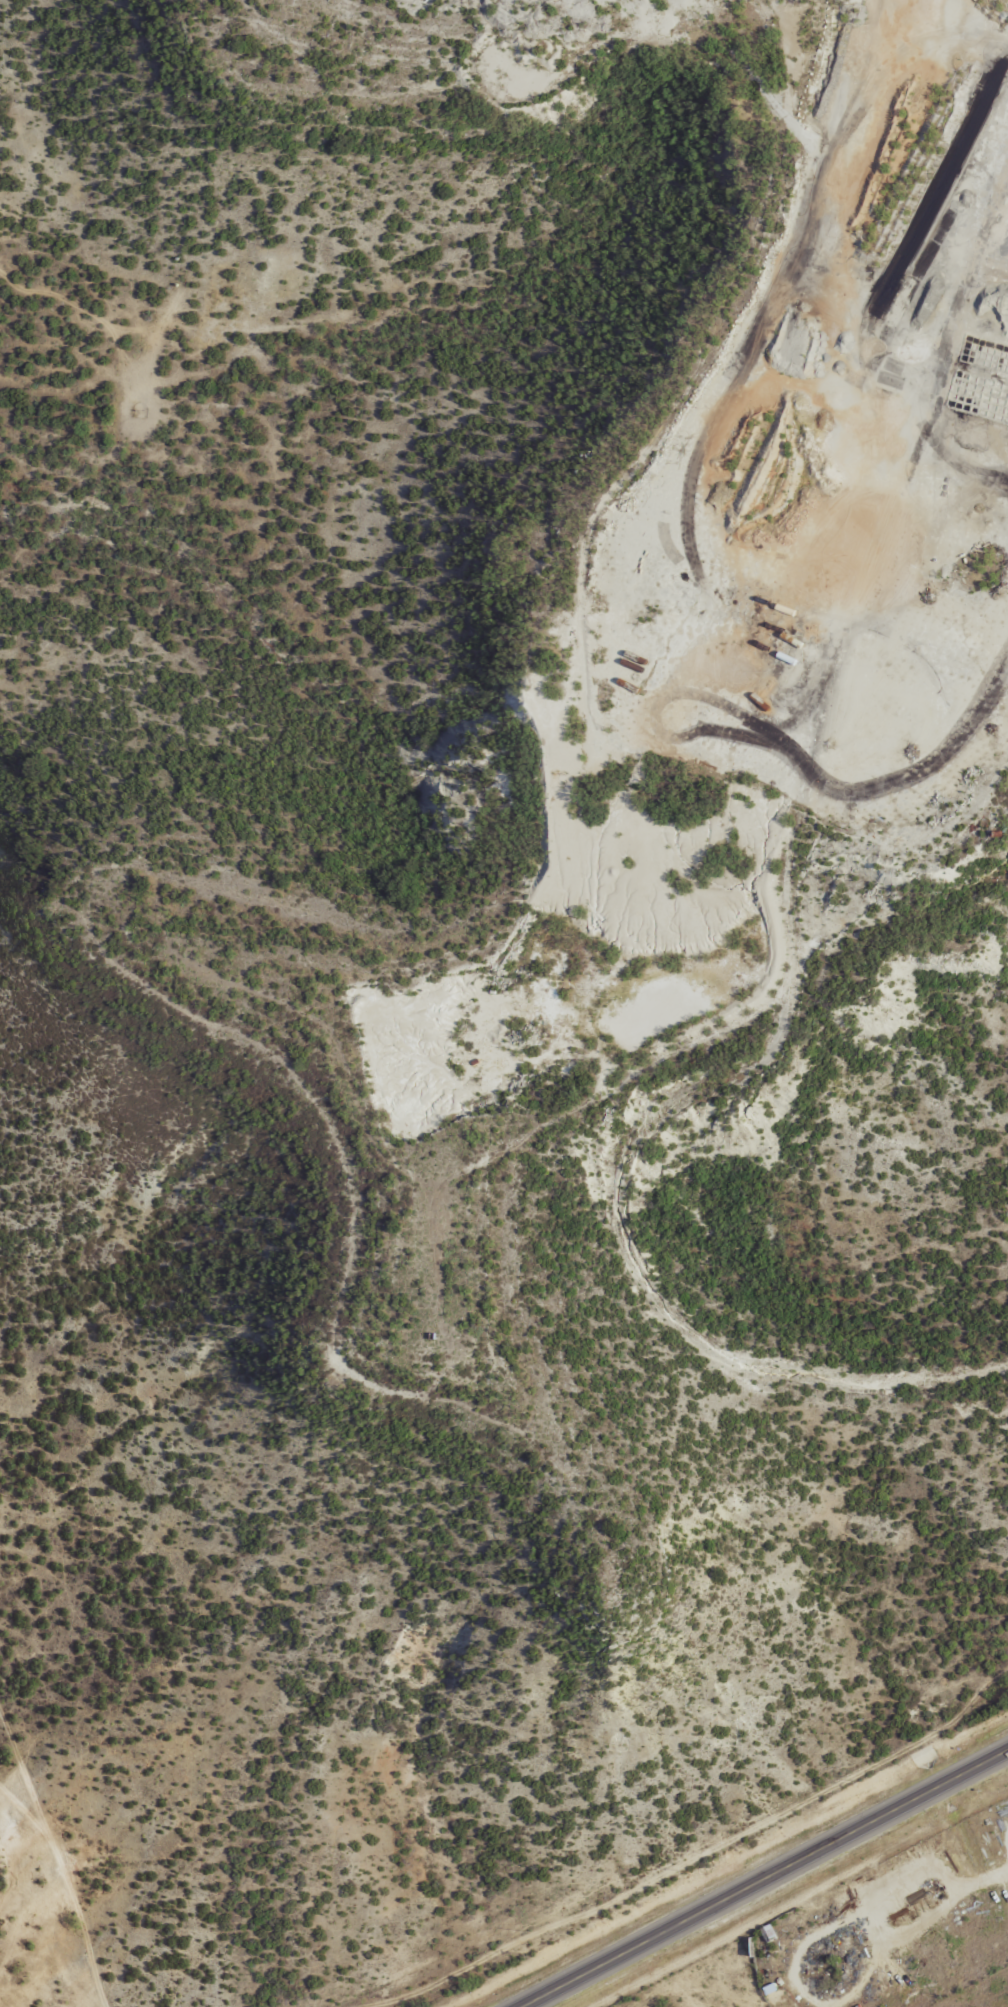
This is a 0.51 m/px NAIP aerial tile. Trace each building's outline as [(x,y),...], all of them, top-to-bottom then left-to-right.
[(766,1994),(777,1990),(775,1982),(763,1987),(766,1994)]
